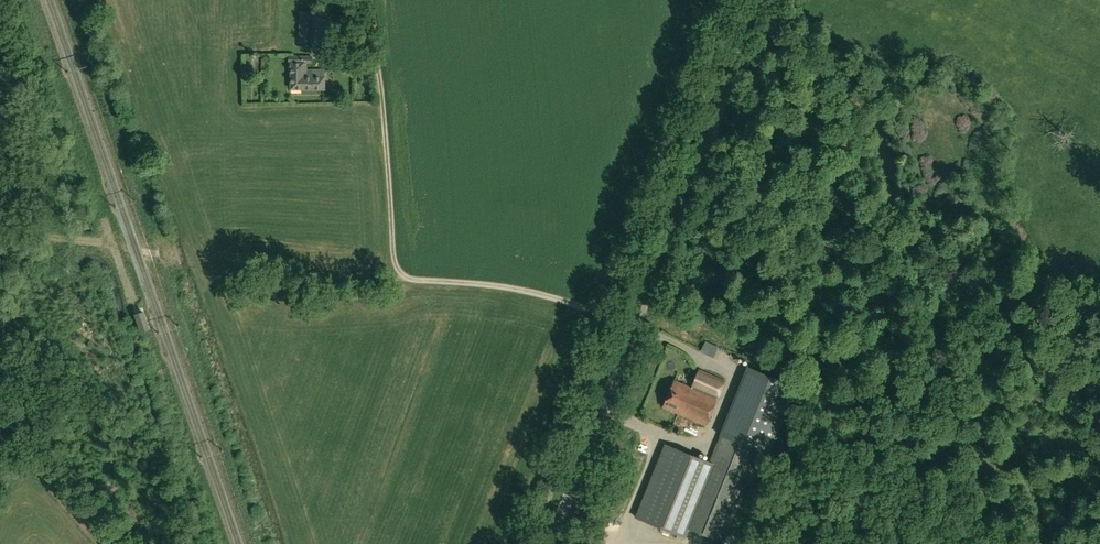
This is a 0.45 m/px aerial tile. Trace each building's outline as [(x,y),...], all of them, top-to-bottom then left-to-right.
[(312,48),(312,11),(298,11),(298,48),(312,48)] [(312,56),(288,57),(288,64),(290,64),(290,90),(325,90),(325,70),(309,70),(308,65),(312,64),(312,56)] [(144,312),(136,314),(142,332),(149,329),(144,312)] [(717,399),(725,381),(699,369),(691,388),(674,380),(663,407),(705,426),(717,399)] [(719,541),(757,450),(745,445),(748,437),(725,428),(684,527),(719,541)] [(757,534),(767,539),(770,534),(760,529),(757,534)]
